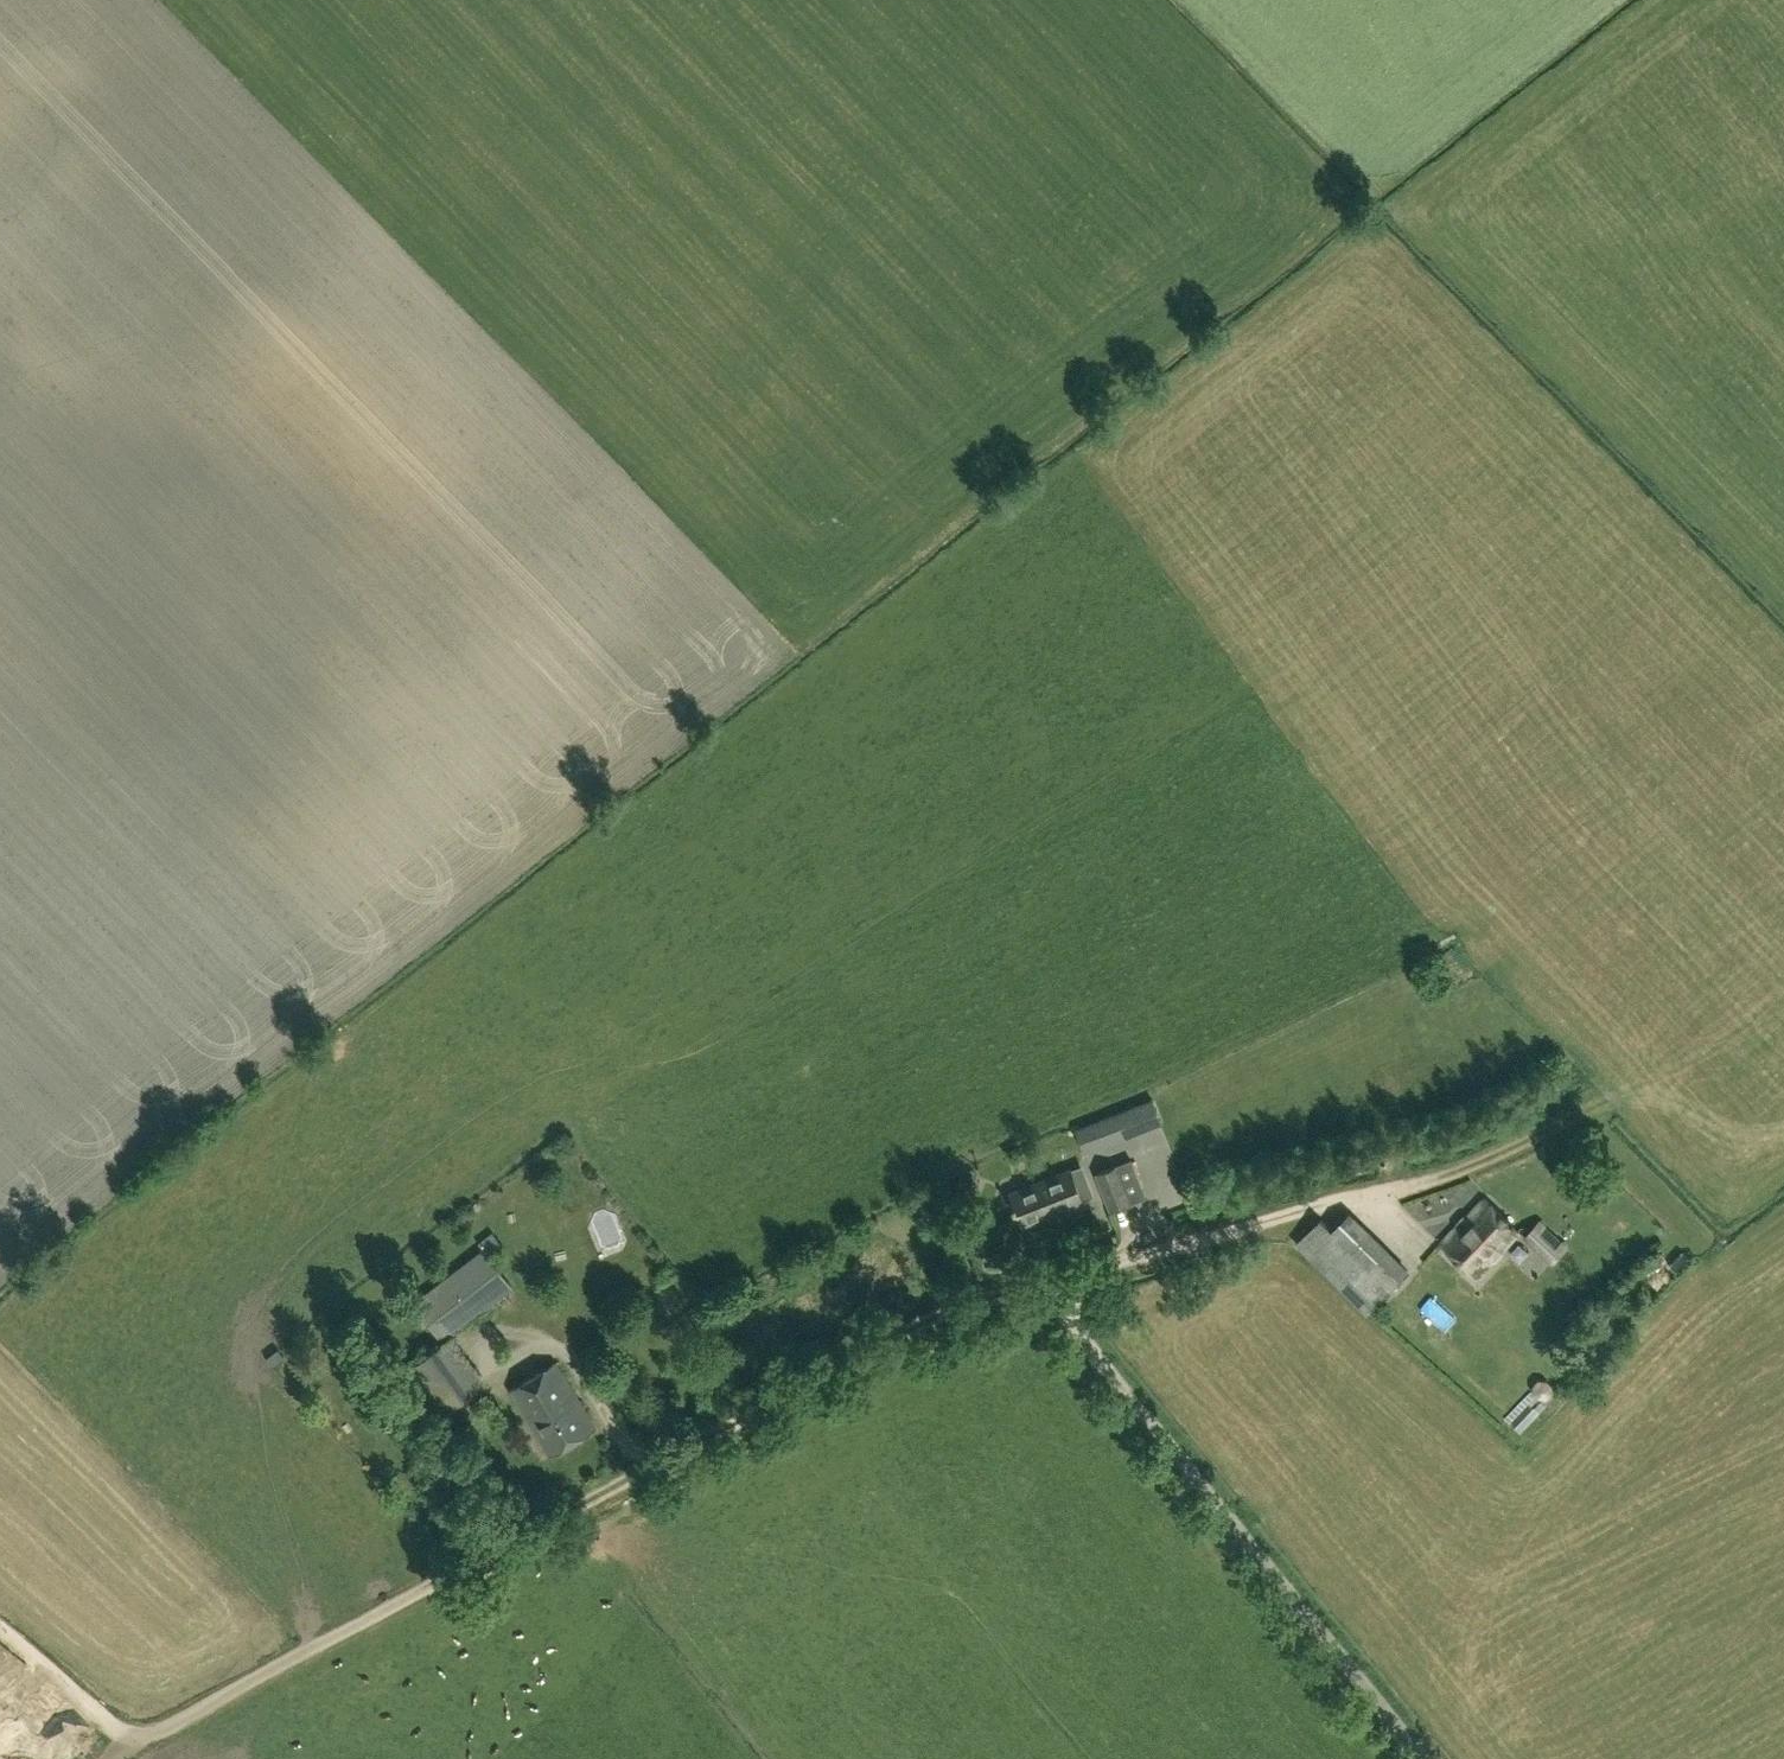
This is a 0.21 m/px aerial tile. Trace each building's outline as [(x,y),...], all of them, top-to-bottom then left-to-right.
[(1128,1110),(1097,1121),(1105,1144),(1136,1133),(1128,1110)] [(1132,1161),(1097,1174),(1110,1211),(1132,1202),(1131,1197),(1144,1192),(1132,1161)] [(1021,1220),(1048,1211),(1046,1206),(1054,1203),(1057,1213),(1084,1204),(1072,1170),(1011,1191),(1021,1220)] [(1477,1277),(1520,1230),(1484,1197),(1441,1243),(1477,1277)] [(1321,1219),(1309,1232),(1295,1246),(1365,1315),(1379,1302),(1409,1273),(1350,1214),(1333,1231),(1321,1219)] [(1531,1230),(1533,1248),(1552,1245),(1550,1228),(1531,1230)] [(484,1251),(415,1303),(443,1339),(512,1287),(484,1251)] [(399,1376),(433,1420),(479,1385),(479,1384),(478,1385),(445,1342),(446,1341),(445,1341),(399,1376)] [(513,1388),(549,1450),(595,1424),(559,1362),(513,1388)]
